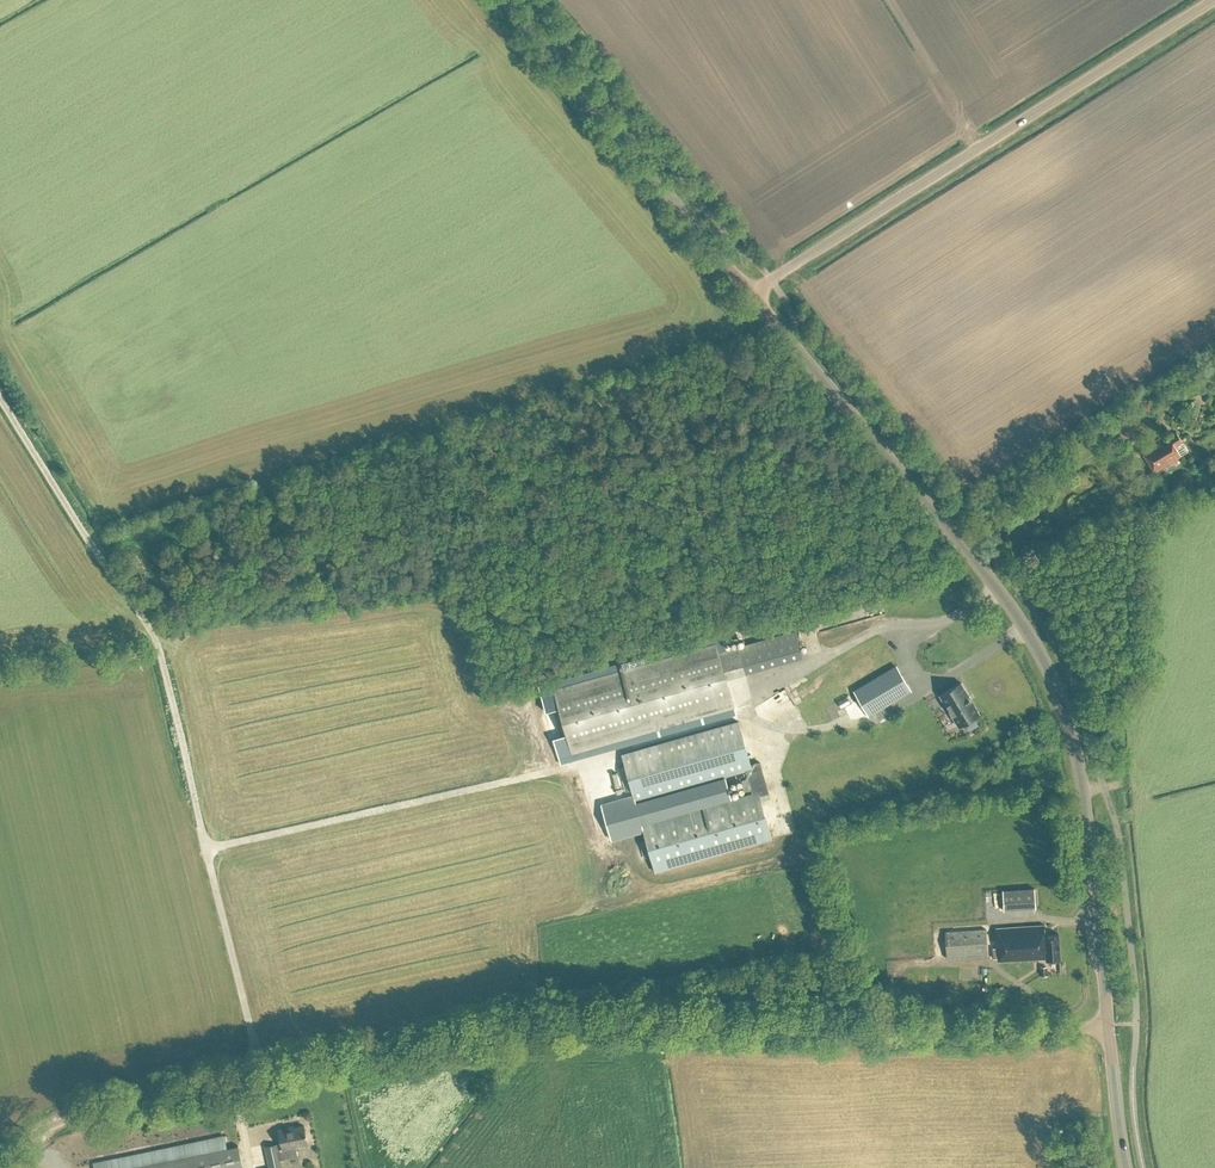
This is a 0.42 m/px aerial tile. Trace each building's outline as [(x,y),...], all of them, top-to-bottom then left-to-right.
[(1110,424),(1105,428),(1109,435),(1115,431),(1110,424)] [(1175,446),(1182,442),(1176,432),(1143,452),(1155,472),(1181,455),(1175,446)] [(559,707),(551,709),(552,711),(559,737),(563,735),(566,735),(571,753),(735,707),(732,699),(726,677),(745,672),(738,646),(718,651),(716,643),(554,689),(559,707)] [(896,665),(855,690),(869,714),(901,696),(897,690),(907,684),(900,673),(896,665)] [(961,682),(940,695),(958,726),(964,722),(968,729),(978,723),(974,716),(980,713),(972,699),(970,700),(968,697),(969,696),(961,682)] [(633,795),(601,804),(608,829),(611,839),(642,830),(643,830),(645,837),(650,856),(655,871),(771,838),(759,794),(768,792),(760,761),(750,764),(738,720),(621,753),(625,765),(632,790),(633,795)] [(1006,906),(1037,905),(1036,885),(1004,886),(1006,906)] [(1044,925),(996,928),(997,947),(993,947),(994,958),(998,957),(998,960),(1046,957),(1046,959),(1060,958),(1059,933),(1046,934),(1044,925)] [(986,928),(945,931),(946,954),(947,957),(988,954),(986,928)] [(996,989),(1003,997),(1011,989),(1004,982),(996,989)] [(266,1167),(283,1167),(281,1159),(298,1156),(295,1145),(308,1143),(304,1125),(288,1128),(288,1126),(279,1128),(283,1148),(279,1149),(278,1143),(265,1146),(270,1167),(266,1167)] [(239,1145),(227,1147),(225,1135),(93,1163),(94,1167),(243,1167),(239,1145)]
